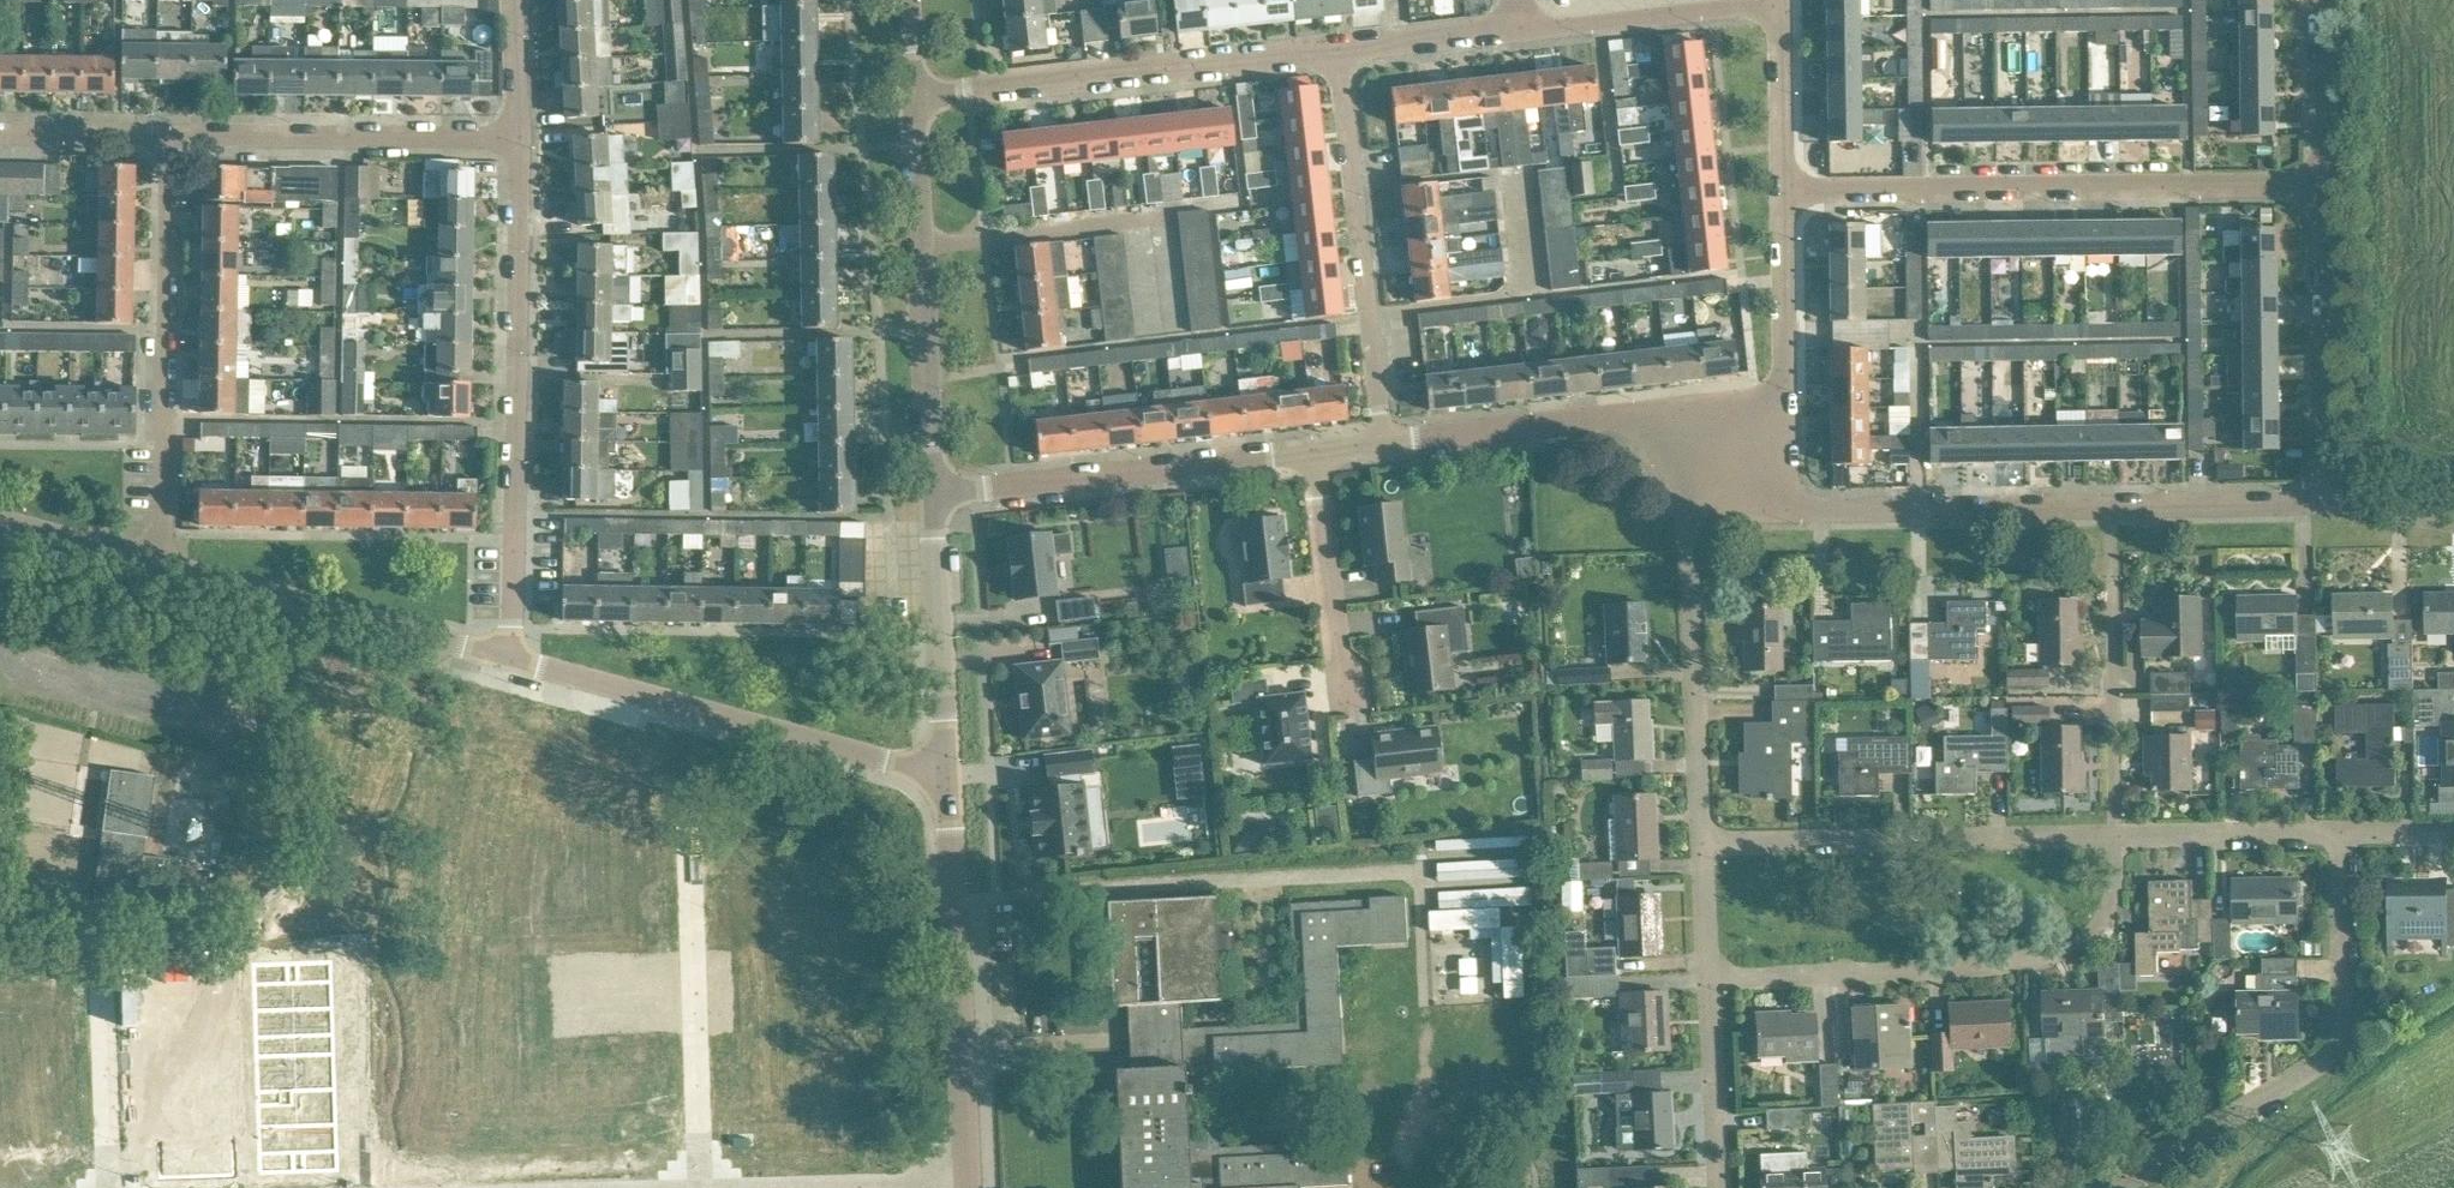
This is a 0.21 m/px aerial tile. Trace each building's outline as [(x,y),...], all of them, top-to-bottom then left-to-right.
[(443,8),(453,8),(477,9),(477,0),(443,0),(443,8)] [(479,22),(498,21),(498,0),(478,0),(479,22)] [(604,29),(603,13),(602,0),(572,0),(572,1),(559,2),(561,31),(604,29)] [(683,25),(682,0),(660,0),(662,25),(630,27),(683,25)] [(704,9),(703,0),(689,0),(690,9),(704,9)] [(1048,15),(1046,2),(1040,3),(1040,0),(1004,0),(1006,21),(1048,15)] [(1207,31),(1203,0),(1174,0),(1178,34),(1207,31)] [(1232,0),(1203,0),(1207,31),(1235,27),(1232,0)] [(1264,24),(1261,0),(1232,0),(1235,27),(1264,24)] [(1293,21),(1290,0),(1261,0),(1264,24),(1293,21)] [(1320,0),(1290,0),(1293,21),(1322,17),(1320,0)] [(1352,14),(1351,0),(1320,0),(1322,17),(1352,14)] [(1352,14),(1382,10),(1381,0),(1351,0),(1352,14)] [(1858,17),(1858,0),(1826,0),(1826,17),(1858,17)] [(1921,16),(1920,0),(1907,0),(1907,8),(1907,17),(1921,16)] [(1962,11),(1962,0),(1930,0),(1930,11),(1962,11)] [(1993,10),(1993,0),(1962,0),(1962,11),(1993,10)] [(2024,10),(2024,0),(1993,0),(1993,10),(2024,10)] [(2056,9),(2055,0),(2024,0),(2024,10),(2056,9)] [(2087,9),(2087,0),(2055,0),(2056,9),(2087,9)] [(2118,9),(2118,0),(2087,0),(2087,9),(2118,9)] [(2149,8),(2149,0),(2118,0),(2118,9),(2149,8)] [(2149,8),(2181,8),(2181,0),(2149,0),(2149,8)] [(2205,11),(2205,0),(2191,0),(2191,11),(2205,11)] [(2270,10),(2270,0),(2238,0),(2238,11),(2270,10)] [(1156,36),(1153,12),(1152,1),(1118,5),(1122,40),(1156,36)] [(783,42),(816,41),(815,6),(767,7),(763,7),(764,42),(783,42)] [(423,8),(423,26),(441,26),(441,8),(423,8)] [(704,9),(690,9),(692,30),(705,29),(704,9)] [(1104,9),(1080,12),(1084,44),(1108,41),(1104,9)] [(2238,42),(2271,41),(2270,10),(2238,11),(2238,42)] [(2191,42),(2205,42),(2205,11),(2191,11),(2191,42)] [(1048,15),(1006,21),(1010,53),(1046,49),(1044,31),(1050,30),(1048,15)] [(1907,47),(1921,47),(1921,16),(1907,17),(1907,25),(1894,26),(1894,37),(1894,45),(1895,45),(1907,44),(1907,47)] [(1826,48),(1859,48),(1858,17),(1826,17),(1826,48)] [(2119,32),(2150,32),(2150,17),(2118,18),(2119,32)] [(2150,17),(2150,32),(2169,32),(2169,60),(2182,60),(2182,17),(2150,17)] [(2066,32),(2088,33),(2087,18),(2056,19),(2056,33),(2066,32)] [(2096,33),(2119,32),(2118,18),(2087,18),(2088,33),(2096,33)] [(2025,33),(2056,33),(2056,19),(2025,20),(2025,33)] [(1963,34),(1994,34),(1994,20),(1963,21),(1963,34)] [(1994,34),(2025,33),(2025,20),(1994,20),(1994,34)] [(1931,35),(1963,34),(1963,21),(1931,21),(1931,35)] [(664,56),(685,54),(683,25),(630,27),(631,36),(662,34),(664,56)] [(563,62),(611,59),(610,28),(604,29),(561,31),(563,62)] [(122,56),(122,80),(156,80),(156,46),(156,32),(157,30),(136,30),(123,30),(122,45),(122,56)] [(190,81),(191,32),(156,32),(156,46),(156,80),(190,81)] [(191,32),(190,81),(226,81),(227,47),(209,46),(210,36),(193,35),(193,32),(191,32)] [(2119,42),(2119,32),(2096,33),(2096,46),(2119,46),(2119,42)] [(1664,47),(1691,44),(1690,37),(1663,40),(1664,47)] [(2130,73),(2130,38),(2120,39),(2120,73),(2130,73)] [(1613,81),(1627,79),(1636,78),(1635,66),(1631,39),(1622,40),(1624,51),(1610,53),(1613,81)] [(784,75),(816,75),(816,41),(783,42),(783,57),(770,57),(770,76),(784,75)] [(2239,73),(2271,73),(2271,41),(2238,42),(2239,56),(2231,56),(2231,73),(2239,73)] [(695,79),(709,78),(708,58),(706,59),(704,42),(693,43),(695,79)] [(2192,73),(2206,73),(2205,42),(2191,42),(2192,73)] [(1667,76),(1703,72),(1700,43),(1691,44),(1664,47),(1666,64),(1667,76)] [(235,95),(271,95),(271,47),(253,47),(253,63),(235,62),(235,95)] [(304,96),(304,63),(288,63),(288,47),(271,47),(271,95),(304,96)] [(339,96),(340,51),(339,51),(339,48),(306,47),(305,63),(304,63),(304,96),(339,96)] [(442,97),(442,64),(425,64),(425,47),(408,47),(407,64),(407,97),(442,97)] [(1908,78),(1922,78),(1921,47),(1907,47),(1908,78)] [(1827,79),(1859,79),(1859,48),(1826,48),(1827,79)] [(373,96),(373,64),(373,51),(340,51),(339,96),(373,96)] [(442,64),(442,97),(477,97),(477,82),(492,82),(492,52),(476,52),(476,65),(469,65),(469,58),(462,51),(442,51),(442,64)] [(685,54),(664,56),(665,82),(687,81),(685,54)] [(21,57),(0,57),(0,92),(20,93),(21,57)] [(52,93),(52,58),(21,57),(20,93),(52,93)] [(83,93),(83,58),(52,58),(52,93),(83,93)] [(83,58),(83,93),(115,94),(115,58),(83,58)] [(564,89),(596,87),(613,87),(611,59),(563,62),(564,89)] [(407,97),(407,64),(373,64),(373,96),(407,97)] [(1635,66),(1636,78),(1667,76),(1666,64),(1635,66)] [(1563,70),(1573,157),(1580,156),(1577,132),(1585,131),(1582,103),(1597,101),(1593,67),(1563,70)] [(1573,158),(1573,157),(1563,70),(1535,74),(1539,108),(1554,106),(1557,135),(1565,134),(1565,138),(1562,138),(1564,159),(1573,158)] [(1251,74),(1259,130),(1274,128),(1266,72),(1251,74)] [(1670,104),(1706,100),(1703,72),(1667,76),(1670,104)] [(2192,105),(2206,104),(2206,73),(2192,73),(2192,105)] [(2239,104),(2271,104),(2271,73),(2239,73),(2239,104)] [(1525,110),(1539,108),(1535,74),(1506,77),(1516,167),(1546,164),(1545,152),(1530,154),(1525,110)] [(784,109),(817,109),(816,75),(784,75),(784,109)] [(1502,169),(1516,167),(1506,77),(1477,80),(1481,115),(1496,113),(1501,159),(1502,169)] [(698,113),(708,112),(707,97),(711,97),(709,78),(695,79),(698,113)] [(1908,109),(1922,109),(1922,78),(1908,78),(1908,109)] [(1627,79),(1613,81),(1614,96),(1629,95),(1627,79)] [(1827,111),(1860,110),(1859,79),(1827,79),(1827,111)] [(1469,132),(1483,131),(1481,115),(1477,80),(1448,84),(1456,154),(1458,173),(1469,172),(1467,153),(1471,152),(1469,132)] [(1443,156),(1446,155),(1456,154),(1448,84),(1420,87),(1424,121),(1439,120),(1443,156)] [(596,87),(564,89),(566,118),(598,117),(596,87)] [(1283,121),(1319,116),(1315,87),(1280,91),(1283,121)] [(1395,125),(1424,121),(1420,87),(1391,90),(1395,125)] [(1240,126),(1255,124),(1251,95),(1237,97),(1240,126)] [(1673,132),(1709,128),(1706,100),(1670,104),(1673,132)] [(658,123),(690,121),(688,104),(657,106),(658,123)] [(2207,137),(2207,117),(2206,107),(2206,104),(2192,105),(2192,137),(2207,137)] [(2271,104),(2239,104),(2240,136),(2272,136),(2271,104)] [(1636,108),(1616,110),(1618,126),(1638,125),(1636,108)] [(817,109),(784,109),(785,145),(818,144),(817,109)] [(1922,109),(1908,109),(1908,113),(1898,113),(1898,142),(1922,142),(1922,109)] [(2120,141),(2151,141),(2151,109),(2120,110),(2120,141)] [(2151,109),(2151,141),(2183,141),(2183,109),(2151,109)] [(1201,113),(1205,149),(1234,145),(1230,110),(1201,113)] [(1884,110),(1860,110),(1827,111),(1828,143),(1860,142),(1860,126),(1884,126),(1884,110)] [(2027,143),(2058,142),(2057,110),(2026,111),(2027,143)] [(2058,142),(2089,142),(2089,110),(2057,110),(2058,142)] [(2089,142),(2120,141),(2120,110),(2089,110),(2089,142)] [(708,112),(698,113),(701,146),(714,145),(713,129),(728,128),(727,111),(708,112)] [(1964,143),(1995,143),(1995,111),(1964,112),(1964,143)] [(1995,143),(2027,143),(2026,111),(1995,111),(1995,143)] [(1932,144),(1964,143),(1964,112),(1932,112),(1932,144)] [(1176,152),(1205,149),(1201,113),(1172,116),(1176,152)] [(1148,155),(1176,152),(1172,116),(1144,120),(1148,155)] [(1287,149),(1322,145),(1319,116),(1283,121),(1287,149)] [(1120,158),(1148,155),(1144,120),(1116,123),(1120,158)] [(690,121),(658,123),(660,141),(691,139),(690,121)] [(1092,162),(1120,158),(1116,123),(1088,126),(1092,162)] [(1255,124),(1240,126),(1242,140),(1257,138),(1255,124)] [(1063,165),(1092,162),(1088,126),(1059,129),(1063,165)] [(1677,161),(1712,157),(1709,128),(1673,132),(1677,161)] [(1035,168),(1063,165),(1059,129),(1031,133),(1035,168)] [(1633,130),(1634,144),(1649,143),(1647,129),(1633,130)] [(2273,155),(2286,155),(2286,129),(2273,129),(2273,155)] [(1620,146),(1634,144),(1633,130),(1619,131),(1620,146)] [(1006,172),(1035,168),(1031,133),(1002,136),(1006,172)] [(576,167),(624,164),(622,136),(606,137),(606,136),(574,138),(576,167)] [(1290,177),(1325,173),(1322,145),(1287,149),(1290,177)] [(1400,165),(1429,161),(1427,145),(1398,149),(1400,165)] [(1448,174),(1458,173),(1456,154),(1446,155),(1448,174)] [(801,191),(833,191),(832,155),(800,156),(801,191)] [(1217,156),(1218,188),(1235,187),(1234,155),(1217,156)] [(1680,189),(1716,185),(1712,157),(1677,161),(1680,189)] [(1488,161),(1487,161),(1488,171),(1489,171),(1492,170),(1498,170),(1497,159),(1488,161)] [(1429,161),(1400,165),(1402,180),(1431,176),(1429,161)] [(1571,164),(1575,196),(1593,194),(1590,162),(1571,164)] [(681,192),(695,191),(693,163),(671,164),(673,192),(681,191),(681,192)] [(578,196),(625,194),(624,164),(576,167),(578,196)] [(11,165),(0,165),(0,194),(11,195),(11,165)] [(27,195),(27,165),(11,165),(11,195),(27,195)] [(44,195),(44,165),(27,165),(27,195),(44,195)] [(44,165),(44,195),(60,195),(60,165),(44,165)] [(88,196),(134,197),(135,167),(99,166),(99,196),(88,196)] [(323,209),(337,209),(338,169),(290,168),(291,169),(239,169),(239,168),(205,167),(205,202),(239,202),(239,192),(272,192),(272,202),(323,203),(323,209)] [(1207,168),(1211,197),(1218,196),(1214,167),(1207,168)] [(346,199),(359,199),(359,194),(364,194),(364,169),(346,168),(346,199)] [(1204,198),(1211,197),(1207,168),(1200,169),(1204,198)] [(1540,186),(1568,183),(1567,168),(1538,171),(1540,186)] [(1123,201),(1122,169),(1104,170),(1105,202),(1123,201)] [(441,200),(473,200),(473,171),(442,170),(423,170),(423,200),(441,200)] [(1262,188),(1277,187),(1275,171),(1260,173),(1262,188)] [(1155,204),(1162,203),(1158,173),(1150,174),(1155,204)] [(1247,190),(1262,188),(1260,173),(1246,175),(1247,190)] [(1294,205),(1329,201),(1325,173),(1290,177),(1294,205)] [(1147,206),(1155,204),(1150,174),(1142,176),(1147,206)] [(703,193),(717,193),(716,175),(702,176),(703,193)] [(1047,177),(1048,208),(1065,207),(1064,176),(1047,177)] [(1105,209),(1103,193),(1101,180),(1093,181),(1097,210),(1105,209)] [(1090,211),(1097,210),(1093,181),(1086,182),(1090,211)] [(1406,217),(1496,206),(1494,192),(1438,198),(1436,183),(1402,187),(1406,217)] [(1541,201),(1570,198),(1568,183),(1540,186),(1541,201)] [(1639,186),(1641,200),(1655,199),(1653,184),(1639,186)] [(1683,217),(1719,213),(1716,185),(1680,189),(1683,217)] [(1625,188),(1626,202),(1641,200),(1639,186),(1625,188)] [(1038,188),(1041,217),(1048,216),(1045,187),(1038,188)] [(1005,221),(1041,217),(1038,188),(1030,189),(1032,204),(1003,207),(1005,221)] [(695,191),(681,192),(682,209),(696,208),(695,191)] [(801,225),(834,225),(833,191),(801,191),(801,225)] [(704,227),(719,227),(717,193),(703,193),(704,227)] [(0,194),(0,221),(6,221),(6,208),(10,208),(9,210),(10,210),(11,195),(0,194)] [(625,194),(578,196),(579,226),(606,224),(607,235),(628,234),(625,194)] [(11,195),(10,210),(26,210),(27,195),(11,195)] [(134,226),(134,197),(88,196),(87,210),(99,210),(99,225),(134,226)] [(1570,202),(1572,213),(1573,228),(1573,230),(1604,227),(1604,226),(1609,225),(1609,223),(1617,223),(1617,217),(1603,219),(1579,222),(1578,212),(1619,207),(1618,197),(1570,202)] [(1572,213),(1570,202),(1570,198),(1541,201),(1543,216),(1572,213)] [(359,228),(359,199),(346,199),(345,228),(359,228)] [(472,230),(473,200),(441,200),(441,213),(424,213),(424,228),(441,228),(441,229),(472,230)] [(1297,233),(1332,229),(1329,201),(1294,205),(1297,233)] [(1409,246),(1459,241),(1459,239),(1443,241),(1441,227),(1498,220),(1496,206),(1406,217),(1409,246)] [(204,242),(237,242),(238,207),(205,207),(204,242)] [(337,229),(337,209),(323,209),(323,228),(337,229)] [(1180,229),(1208,225),(1206,211),(1178,214),(1180,229)] [(1545,231),(1573,228),(1572,213),(1543,216),(1545,231)] [(1668,247),(1722,241),(1719,213),(1683,217),(1686,245),(1668,247)] [(2084,257),(2115,256),(2115,222),(2084,223),(2084,257)] [(2115,256),(2146,256),(2146,222),(2115,222),(2115,256)] [(2146,222),(2146,256),(2178,256),(2178,222),(2146,222)] [(2022,258),(2053,257),(2052,223),(2021,224),(2022,258)] [(2053,257),(2084,257),(2084,223),(2052,223),(2053,257)] [(1927,259),(1959,258),(1959,224),(1927,225),(1927,259)] [(1959,258),(1991,258),(1990,224),(1959,224),(1959,258)] [(1991,258),(2022,258),(2021,224),(1990,224),(1991,258)] [(133,261),(134,226),(99,225),(98,260),(133,261)] [(802,259),(835,259),(834,225),(801,225),(802,259)] [(1182,243),(1210,240),(1208,225),(1180,229),(1182,243)] [(1906,256),(1920,256),(1920,249),(1920,225),(1906,225),(1906,249),(1906,256)] [(1829,257),(1863,256),(1863,226),(1828,226),(1829,257)] [(706,261),(720,261),(719,227),(704,227),(706,261)] [(358,258),(359,228),(345,228),(345,258),(358,258)] [(1267,230),(1269,245),(1284,243),(1282,228),(1267,230)] [(1575,243),(1573,230),(1573,228),(1545,231),(1546,246),(1575,243)] [(472,258),(472,230),(441,229),(440,257),(428,257),(428,258),(472,258)] [(1301,263),(1335,259),(1332,229),(1297,233),(1301,263)] [(2240,262),(2274,262),(2274,229),(2239,230),(2240,248),(2223,248),(2223,262),(2240,262)] [(1254,247),(1269,245),(1267,230),(1252,232),(1254,247)] [(2186,263),(2200,263),(2199,231),(2185,231),(2186,263)] [(680,276),(698,276),(698,234),(663,234),(663,251),(680,251),(680,276)] [(1096,253),(1124,250),(1123,236),(1094,239),(1096,253)] [(13,257),(29,258),(30,239),(13,238),(13,257)] [(1184,258),(1212,255),(1210,240),(1182,243),(1184,258)] [(1413,274),(1503,264),(1501,249),(1460,253),(1459,241),(1409,246),(1413,274)] [(1645,243),(1647,258),(1662,256),(1660,241),(1645,243)] [(1722,241),(1668,247),(1671,277),(1725,271),(1722,241)] [(236,276),(237,242),(204,242),(204,276),(236,276)] [(1063,242),(1015,248),(1019,283),(1066,278),(1063,242)] [(1548,261),(1577,258),(1575,243),(1546,246),(1548,261)] [(1632,259),(1647,258),(1645,243),(1631,244),(1632,259)] [(579,276),(626,276),(627,247),(580,246),(579,276)] [(1097,268),(1126,265),(1124,250),(1096,253),(1097,268)] [(1185,273),(1214,270),(1212,255),(1184,258),(1185,273)] [(1829,286),(1863,286),(1863,256),(1829,257),(1829,286)] [(1907,285),(1921,285),(1920,256),(1906,256),(1907,285)] [(358,285),(358,258),(345,258),(344,285),(358,285)] [(471,287),(472,258),(428,258),(427,287),(471,287)] [(1550,276),(1578,273),(1577,258),(1548,261),(1550,276)] [(803,294),(835,293),(835,259),(802,259),(803,294)] [(1304,290),(1339,286),(1335,259),(1301,263),(1304,290)] [(133,292),(133,261),(98,260),(97,292),(133,292)] [(322,278),(336,278),(336,260),(322,260),(322,278)] [(720,261),(706,261),(707,280),(721,280),(720,261)] [(2226,293),(2240,293),(2275,293),(2274,262),(2240,262),(2240,280),(2225,280),(2226,293)] [(2186,294),(2200,294),(2200,263),(2186,263),(2186,294)] [(1503,264),(1413,274),(1416,303),(1450,299),(1448,284),(1504,278),(1503,264)] [(1098,278),(1127,275),(1126,265),(1097,268),(1098,278)] [(1249,268),(1222,272),(1224,290),(1251,287),(1249,268)] [(1187,288),(1215,284),(1214,270),(1185,273),(1187,288)] [(13,289),(28,289),(28,272),(13,272),(13,289)] [(1578,273),(1550,276),(1551,291),(1580,288),(1578,273)] [(1099,288),(1128,285),(1127,275),(1098,278),(1099,288)] [(236,311),(236,276),(204,276),(203,310),(236,311)] [(626,277),(626,276),(579,276),(579,306),(632,306),(629,306),(629,277),(626,277)] [(698,276),(680,276),(680,277),(671,277),(671,306),(685,306),(698,306),(698,276)] [(335,307),(336,278),(322,278),(321,306),(335,307)] [(1023,317),(1057,313),(1056,312),(1070,310),(1066,278),(1019,283),(1023,317)] [(1686,284),(1687,300),(1728,295),(1726,279),(1686,284)] [(1189,303),(1217,299),(1215,284),(1187,288),(1189,303)] [(1274,286),(1276,302),(1290,300),(1288,284),(1274,286)] [(1659,303),(1687,300),(1686,284),(1657,287),(1659,303)] [(358,314),(358,285),(344,285),(343,315),(382,315),(382,314),(358,314)] [(1100,298),(1129,296),(1128,285),(1099,288),(1100,298)] [(1921,285),(1907,285),(1908,320),(1922,320),(1921,285)] [(471,287),(427,287),(419,286),(419,316),(471,317),(471,287)] [(1261,304),(1276,302),(1274,286),(1259,288),(1261,304)] [(1339,286),(1304,290),(1308,319),(1342,315),(1339,286)] [(1864,321),(1864,316),(1863,286),(1829,286),(1830,321),(1833,321),(1864,321)] [(1625,307),(1659,303),(1657,287),(1623,291),(1625,307)] [(28,307),(28,289),(13,289),(12,307),(28,307)] [(1591,311),(1625,307),(1623,291),(1589,295),(1591,311)] [(132,324),(133,292),(97,292),(97,324),(132,324)] [(835,293),(803,294),(803,329),(836,328),(835,293)] [(2241,324),(2275,324),(2275,293),(2240,293),(2241,324)] [(2186,324),(2201,324),(2200,294),(2186,294),(2186,324)] [(1556,315),(1591,311),(1589,295),(1554,299),(1556,315)] [(1101,313),(1130,310),(1129,296),(1100,298),(1101,313)] [(1191,317),(1219,314),(1217,299),(1189,303),(1191,317)] [(1523,319),(1556,315),(1554,299),(1521,303),(1523,319)] [(1488,323),(1523,319),(1521,303),(1487,307),(1488,323)] [(631,322),(632,306),(579,306),(578,333),(610,333),(610,322),(631,322)] [(698,306),(685,306),(685,333),(699,333),(698,306)] [(1459,327),(1488,323),(1487,307),(1458,311),(1459,327)] [(250,311),(236,311),(203,310),(202,344),(250,345),(250,311)] [(1103,326),(1132,323),(1130,310),(1101,313),(1103,326)] [(708,311),(709,330),(723,330),(722,311),(708,311)] [(1419,331),(1459,327),(1458,311),(1418,315),(1419,331)] [(1057,313),(1023,317),(1027,351),(1060,348),(1057,313)] [(1219,314),(1191,317),(1193,332),(1221,329),(1219,314)] [(382,326),(382,315),(343,315),(343,343),(364,343),(371,344),(371,331),(361,331),(362,326),(382,326)] [(470,345),(471,317),(419,316),(418,331),(426,331),(426,344),(470,345)] [(1833,334),(1888,333),(1888,321),(1864,321),(1833,321),(1833,334)] [(1132,323),(1103,326),(1104,343),(1133,339),(1132,323)] [(1296,329),(1298,343),(1314,343),(1338,340),(1336,324),(1312,327),(1296,329)] [(2116,338),(2147,338),(2147,324),(2116,325),(2116,338)] [(2147,324),(2147,338),(2179,338),(2179,324),(2147,324)] [(2201,356),(2201,324),(2186,324),(2187,356),(2201,356)] [(2241,356),(2275,355),(2275,324),(2241,324),(2241,356)] [(2054,339),(2085,339),(2085,325),(2054,326),(2054,339)] [(2085,339),(2116,338),(2116,325),(2085,325),(2085,339)] [(1992,340),(2023,340),(2023,326),(1991,327),(1992,340)] [(2023,340),(2054,339),(2054,326),(2023,326),(2023,340)] [(1928,341),(1960,341),(1960,327),(1928,327),(1928,341)] [(1960,341),(1992,340),(1991,327),(1960,327),(1960,341)] [(1698,346),(1702,379),(1737,375),(1733,342),(1717,344),(1715,328),(1697,330),(1698,346)] [(321,346),(335,347),(335,329),(321,329),(321,346)] [(1269,346),(1298,343),(1296,329),(1268,332),(1269,346)] [(1235,350),(1269,346),(1268,332),(1234,336),(1235,350)] [(610,333),(578,333),(578,363),(609,363),(626,363),(626,334),(610,333)] [(1888,349),(1888,345),(1888,333),(1833,334),(1833,350),(1866,349),(1888,349)] [(22,352),(22,335),(6,335),(6,351),(22,352)] [(38,352),(39,335),(22,335),(22,352),(38,352)] [(55,352),(55,335),(39,335),(38,352),(55,352)] [(71,352),(71,336),(55,335),(55,352),(71,352)] [(87,352),(87,336),(71,336),(71,352),(87,352)] [(103,352),(104,336),(87,336),(87,352),(103,352)] [(120,353),(120,336),(104,336),(103,352),(120,353)] [(120,336),(120,353),(136,353),(136,336),(120,336)] [(1201,354),(1235,350),(1234,336),(1199,340),(1201,354)] [(819,376),(851,375),(851,340),(818,341),(819,376)] [(1167,358),(1201,354),(1199,340),(1165,344),(1167,358)] [(708,378),(723,378),(723,359),(739,359),(740,359),(739,342),(707,343),(708,378)] [(364,383),(364,343),(343,343),(342,383),(364,383)] [(250,346),(250,345),(202,344),(202,379),(234,379),(235,345),(250,346)] [(470,374),(470,345),(426,344),(425,384),(458,385),(458,374),(470,374)] [(1133,362),(1167,358),(1165,344),(1131,348),(1133,362)] [(2147,345),(2148,358),(2180,358),(2180,344),(2147,345)] [(2085,359),(2116,359),(2116,345),(2085,346),(2085,359)] [(2116,359),(2148,358),(2147,345),(2116,345),(2116,359)] [(334,381),(335,347),(321,346),(321,381),(334,381)] [(1668,383),(1702,379),(1698,346),(1664,350),(1668,383)] [(2023,360),(2054,360),(2054,346),(2023,347),(2023,360)] [(2054,360),(2085,359),(2085,346),(2054,346),(2054,360)] [(1961,361),(1992,361),(1991,347),(1960,348),(1961,361)] [(1992,361),(2023,360),(2023,347),(1991,347),(1992,361)] [(1098,366),(1133,362),(1131,348),(1097,352),(1098,366)] [(1929,362),(1961,361),(1960,348),(1929,348),(1929,362)] [(1830,379),(1866,379),(1866,349),(1833,350),(1830,350),(1830,379)] [(1634,387),(1668,383),(1664,350),(1630,354),(1634,387)] [(671,373),(701,373),(700,351),(671,352),(671,373)] [(1087,367),(1098,366),(1097,352),(1067,355),(1069,372),(1066,372),(1067,382),(1088,379),(1087,367)] [(1600,391),(1634,387),(1630,354),(1596,358),(1600,391)] [(1066,370),(1066,372),(1069,372),(1067,355),(1028,360),(1030,374),(1066,370)] [(2241,387),(2276,386),(2275,355),(2241,356),(2226,357),(2227,386),(2241,386),(2241,387)] [(2187,387),(2201,387),(2201,356),(2187,356),(2187,387)] [(1566,395),(1600,391),(1596,358),(1562,362),(1566,395)] [(1532,398),(1566,395),(1562,362),(1528,366),(1532,398)] [(1909,378),(1909,363),(1895,363),(1895,379),(1909,378)] [(1497,402),(1532,398),(1528,366),(1494,370),(1497,402)] [(1463,406),(1497,402),(1494,370),(1460,374),(1463,406)] [(701,392),(701,373),(671,373),(672,393),(701,392)] [(1428,410),(1463,406),(1460,374),(1425,378),(1428,410)] [(819,410),(852,409),(851,375),(819,376),(819,410)] [(723,378),(708,378),(709,397),(724,397),(723,378)] [(1895,407),(1909,407),(1909,393),(1909,378),(1895,379),(1895,407)] [(249,379),(234,379),(202,379),(201,414),(248,415),(249,379)] [(1831,408),(1867,407),(1866,379),(1830,379),(1831,408)] [(5,389),(4,432),(37,433),(38,395),(38,389),(38,381),(30,381),(30,389),(5,389)] [(38,395),(37,433),(70,433),(70,389),(45,389),(45,381),(38,381),(38,389),(38,395)] [(334,381),(321,381),(308,381),(307,416),(335,416),(335,381),(334,381)] [(70,389),(70,433),(102,433),(103,389),(103,382),(95,382),(94,389),(70,389)] [(103,389),(102,433),(135,434),(135,390),(111,390),(109,390),(109,382),(103,382),(103,389)] [(1273,382),(1239,386),(1241,399),(1244,432),(1278,428),(1275,395),(1273,382)] [(363,416),(364,383),(342,383),(341,416),(363,416)] [(565,412),(617,413),(617,401),(597,401),(597,383),(566,383),(565,412)] [(470,385),(458,385),(425,384),(425,385),(423,384),(423,403),(428,403),(428,417),(469,418),(470,385)] [(2242,418),(2276,417),(2276,386),(2241,387),(2242,418)] [(1210,435),(1207,403),(1206,403),(1204,387),(1171,391),(1176,439),(1210,435)] [(1308,391),(1312,424),(1347,420),(1343,387),(1308,391)] [(2188,418),(2202,418),(2201,387),(2187,387),(2188,418)] [(1142,443),(1176,439),(1171,391),(1154,393),(1155,409),(1138,411),(1142,443)] [(1278,428),(1312,424),(1308,391),(1275,395),(1278,428)] [(1142,443),(1138,411),(1136,395),(1103,399),(1105,415),(1104,415),(1108,447),(1142,443)] [(1210,435),(1244,432),(1241,399),(1207,403),(1210,435)] [(1831,436),(1867,436),(1867,407),(1831,408),(1831,436)] [(1889,436),(1909,435),(1909,424),(1908,424),(1909,407),(1895,407),(1895,408),(1889,408),(1889,436)] [(820,444),(853,443),(852,409),(819,410),(820,444)] [(2148,426),(2149,461),(2181,460),(2181,426),(2163,426),(2163,411),(2148,411),(2148,426)] [(617,413),(565,412),(565,441),(615,442),(616,430),(615,414),(617,414),(617,413)] [(688,442),(702,443),(701,414),(687,414),(688,442)] [(1074,451),(1108,447),(1104,415),(1070,419),(1074,451)] [(1993,463),(1993,429),(1975,429),(1975,416),(1962,416),(1962,430),(1962,464),(1993,463)] [(2276,417),(2242,418),(2242,426),(2242,450),(2277,449),(2276,417)] [(2202,450),(2202,437),(2202,420),(2202,418),(2188,418),(2188,451),(2202,450)] [(1039,455),(1074,451),(1070,419),(1035,423),(1039,455)] [(2202,420),(2202,437),(2214,437),(2214,419),(2202,420)] [(240,438),(241,424),(201,424),(201,438),(240,438)] [(269,439),(270,425),(241,424),(240,438),(269,439)] [(305,439),(305,425),(270,425),(269,439),(305,439)] [(339,440),(340,426),(305,425),(305,439),(339,440)] [(374,440),(374,426),(340,426),(339,440),(374,440)] [(408,440),(408,427),(374,426),(374,440),(408,440)] [(2118,461),(2149,461),(2148,426),(2117,427),(2118,461)] [(438,441),(438,427),(408,427),(408,440),(438,441)] [(438,427),(438,441),(478,441),(478,427),(438,427)] [(2056,462),(2087,462),(2086,427),(2055,428),(2056,462)] [(2087,462),(2118,461),(2117,427),(2086,427),(2087,462)] [(711,446),(725,446),(724,428),(710,428),(711,446)] [(2025,463),(2056,462),(2055,428),(2024,429),(2025,463)] [(1993,463),(2025,463),(2024,429),(1993,429),(1993,463)] [(1930,465),(1962,464),(1962,430),(1930,430),(1930,465)] [(1867,436),(1831,436),(1831,465),(1867,465),(1867,451),(1890,451),(1890,465),(1909,465),(1909,435),(1889,436),(1867,436)] [(615,454),(615,442),(565,441),(564,471),(612,471),(612,470),(610,470),(610,454),(615,454)] [(702,461),(702,443),(688,442),(688,461),(702,461)] [(821,478),(854,477),(853,443),(820,444),(821,478)] [(725,446),(711,446),(711,479),(726,479),(725,446)] [(357,467),(384,467),(384,455),(357,454),(357,467)] [(1847,465),(1831,465),(1831,485),(1847,485),(1847,465)] [(612,499),(612,471),(564,471),(564,500),(580,500),(579,510),(620,510),(620,499),(612,499)] [(689,512),(703,512),(702,471),(682,472),(682,478),(688,478),(689,512)] [(268,526),(269,477),(252,477),(252,493),(234,493),(234,526),(268,526)] [(304,526),(304,478),(269,477),(268,526),(304,526)] [(854,477),(821,478),(822,513),(854,512),(854,477)] [(338,527),(339,478),(304,478),(304,526),(338,527)] [(372,527),(373,495),(373,478),(339,478),(338,527),(372,527)] [(442,496),(441,528),(476,529),(477,480),(458,480),(458,496),(442,496)] [(234,526),(234,493),(200,492),(199,525),(234,526)] [(725,492),(712,493),(712,511),(726,511),(725,492)] [(407,528),(408,495),(373,495),(372,527),(407,528)] [(441,528),(442,496),(408,495),(407,528),(441,528)] [(1366,566),(1376,565),(1378,584),(1410,580),(1406,540),(1404,540),(1400,504),(1359,509),(1366,566)] [(1241,532),(1234,533),(1236,552),(1244,551),(1247,581),(1242,581),(1245,607),(1277,603),(1274,579),(1288,578),(1286,556),(1287,556),(1285,540),(1284,540),(1281,518),(1277,518),(1277,514),(1260,515),(1260,520),(1240,523),(1241,532)] [(603,534),(604,520),(564,519),(564,533),(603,534)] [(633,534),(634,520),(604,520),(603,534),(633,534)] [(667,535),(667,521),(634,520),(633,534),(667,535)] [(703,535),(703,521),(667,521),(667,535),(703,535)] [(737,536),(737,522),(703,521),(703,535),(737,536)] [(771,536),(772,522),(737,522),(737,536),(771,536)] [(805,537),(805,522),(772,522),(771,536),(805,537)] [(841,537),(841,523),(805,522),(805,537),(841,537)] [(841,538),(866,539),(867,523),(841,523),(841,537),(841,538)] [(1016,600),(1057,596),(1053,556),(1072,554),(1070,535),(1050,537),(1050,533),(1009,538),(1011,561),(1010,561),(1012,578),(1013,578),(1016,600)] [(866,553),(866,539),(841,538),(840,553),(866,553)] [(561,557),(577,556),(576,540),(560,541),(561,557)] [(1548,548),(1533,550),(1535,569),(1551,566),(1548,548)] [(866,568),(866,553),(840,553),(840,567),(866,568)] [(1535,578),(1532,558),(1516,560),(1518,580),(1535,578)] [(865,583),(866,568),(840,567),(840,582),(865,583)] [(701,623),(702,573),(684,573),(684,590),(666,590),(666,622),(701,623)] [(735,623),(736,591),(703,590),(703,573),(702,573),(701,623),(735,623)] [(632,622),(633,574),(598,574),(598,589),(597,589),(597,621),(632,622)] [(666,622),(666,590),(633,589),(633,574),(632,622),(666,622)] [(804,624),(805,577),(788,577),(787,591),(770,591),(770,624),(804,624)] [(840,597),(840,592),(805,592),(805,577),(804,624),(839,625),(840,597)] [(865,598),(865,583),(840,582),(840,592),(840,597),(865,598)] [(597,621),(597,589),(563,588),(562,621),(597,621)] [(1794,605),(1794,588),(1782,588),(1782,605),(1794,605)] [(770,624),(770,591),(736,591),(735,623),(770,624)] [(2427,618),(2427,634),(2453,634),(2453,599),(2447,599),(2447,594),(2426,594),(2427,618)] [(2393,638),(2393,619),(2393,595),(2335,596),(2336,632),(2363,632),(2364,638),(2393,638)] [(2238,597),(2240,641),(2267,641),(2268,648),(2295,646),(2297,647),(2296,597),(2238,597)] [(1095,617),(1093,598),(1057,602),(1059,621),(1095,617)] [(2201,630),(2201,622),(2201,598),(2162,599),(2163,621),(2143,621),(2144,657),(2190,656),(2189,630),(2201,630)] [(855,623),(856,600),(841,600),(841,623),(855,623)] [(2039,601),(2039,625),(2040,666),(2077,665),(2076,600),(2039,601)] [(1985,635),(1985,626),(1985,602),(1946,603),(1947,628),(1928,628),(1928,623),(1909,624),(1910,661),(1977,660),(1976,635),(1985,635)] [(1645,604),(1621,605),(1605,606),(1607,664),(1648,662),(1645,604)] [(1890,661),(1889,628),(1889,604),(1850,604),(1851,622),(1812,622),(1813,662),(1890,661)] [(1782,670),(1781,629),(1781,605),(1744,606),(1745,671),(1782,670)] [(1417,630),(1403,632),(1405,657),(1407,657),(1408,669),(1407,669),(1410,694),(1453,689),(1449,654),(1468,652),(1462,606),(1415,612),(1417,630)] [(2315,640),(2297,640),(2297,674),(2317,674),(2316,640),(2316,616),(2315,616),(2315,640)] [(1100,659),(1097,638),(1049,644),(1049,646),(1061,644),(1063,663),(1100,659)] [(2390,691),(2414,691),(2413,644),(2389,645),(2390,691)] [(1070,734),(1061,662),(1016,668),(1024,739),(1070,734)] [(1558,671),(1559,685),(1609,683),(1609,669),(1558,671)] [(2006,671),(2006,687),(2047,686),(2047,670),(2006,671)] [(1547,686),(1559,685),(1558,671),(1546,672),(1547,686)] [(2453,690),(2453,672),(2450,672),(2439,673),(2439,690),(2453,690)] [(2152,695),(2190,695),(2190,673),(2152,674),(2152,695)] [(1265,680),(1232,684),(1234,703),(1253,701),(1261,765),(1311,760),(1304,694),(1267,698),(1265,680)] [(1775,702),(1813,701),(1813,686),(1774,686),(1775,702)] [(2439,690),(2414,691),(2414,727),(2443,726),(2443,744),(2446,744),(2446,786),(2453,785),(2453,690),(2439,690)] [(2190,695),(2152,695),(2152,712),(2191,712),(2190,695)] [(1813,701),(1775,702),(1775,720),(1785,719),(1785,725),(1745,725),(1746,767),(1751,767),(1751,798),(1766,798),(1766,800),(1771,800),(1771,798),(1790,798),(1789,742),(1814,742),(1814,718),(1813,701)] [(1647,702),(1623,703),(1594,704),(1595,726),(1615,725),(1617,761),(1653,759),(1651,730),(1649,730),(1647,702)] [(2396,787),(2395,763),(2394,706),(2334,707),(2334,733),(2366,732),(2367,763),(2356,763),(2355,755),(2338,755),(2338,788),(2396,787)] [(2318,707),(2285,708),(2286,720),(2299,720),(2299,748),(2319,748),(2318,707)] [(1902,711),(1887,708),(1885,719),(1899,723),(1902,711)] [(2012,709),(2012,724),(2048,723),(2047,708),(2012,709)] [(2007,772),(2006,736),(2006,710),(1990,710),(1991,736),(1943,737),(1944,763),(1935,763),(1936,795),(1975,794),(1974,769),(2006,769),(2006,772),(2007,772)] [(2404,721),(2404,736),(2414,736),(2414,721),(2404,721)] [(2078,727),(2054,728),(2042,728),(2042,793),(2079,792),(2078,727)] [(1374,759),(1353,761),(1358,797),(1391,793),(1389,776),(1441,769),(1436,730),(1372,737),(1374,759)] [(2191,736),(2169,737),(2145,737),(2146,757),(2153,757),(2154,791),(2192,791),(2191,736)] [(1911,774),(1910,750),(1910,737),(1847,739),(1847,757),(1838,757),(1839,797),(1878,796),(1878,771),(1909,770),(1910,774),(1911,774)] [(1200,745),(1173,748),(1174,765),(1202,762),(1200,745)] [(2300,789),(2299,765),(2299,745),(2276,746),(2276,751),(2241,752),(2242,766),(2242,790),(2264,790),(2264,787),(2279,787),(2279,789),(2300,789)] [(1060,789),(1030,792),(1033,815),(1031,815),(1032,820),(1034,820),(1035,830),(1033,830),(1033,835),(1035,835),(1038,858),(1072,854),(1072,857),(1081,856),(1081,853),(1090,852),(1087,829),(1099,827),(1095,790),(1083,792),(1083,786),(1080,786),(1079,774),(1093,773),(1090,752),(1046,757),(1048,778),(1059,777),(1060,789)] [(1583,780),(1613,779),(1612,761),(1582,762),(1583,780)] [(140,880),(144,856),(155,777),(111,771),(108,795),(94,903),(136,909),(140,880)] [(1654,796),(1630,797),(1614,798),(1615,820),(1608,820),(1609,834),(1615,834),(1617,860),(1657,858),(1654,796)] [(1316,805),(1319,832),(1339,830),(1336,802),(1316,805)] [(1234,831),(1236,850),(1265,848),(1263,828),(1234,831)] [(630,835),(600,836),(600,853),(612,852),(612,879),(667,877),(666,849),(630,850),(630,835)] [(540,851),(531,852),(531,870),(541,869),(540,851)] [(144,856),(140,880),(166,883),(170,860),(144,856)] [(1611,863),(1580,864),(1581,881),(1612,879),(1611,863)] [(541,869),(531,870),(532,888),(541,887),(541,869)] [(613,906),(602,906),(602,923),(633,922),(632,907),(668,906),(667,877),(612,879),(613,906)] [(2446,890),(2446,878),(2443,878),(2443,885),(2392,885),(2392,878),(2389,878),(2388,956),(2391,956),(2391,936),(2443,936),(2443,957),(2446,957),(2446,930),(2453,930),(2453,920),(2446,920),(2446,890)] [(2234,880),(2234,904),(2234,920),(2297,920),(2297,881),(2266,882),(2266,880),(2234,880)] [(2137,934),(2136,934),(2137,958),(2137,977),(2159,976),(2159,953),(2182,953),(2199,952),(2199,943),(2199,901),(2193,901),(2192,881),(2150,882),(2151,931),(2149,931),(2149,933),(2137,934)] [(2230,913),(2230,889),(2214,889),(2214,913),(2230,913)] [(1653,896),(1629,898),(1619,898),(1621,957),(1662,955),(1661,926),(1655,926),(1653,896)] [(1296,1143),(1296,1144),(1218,1148),(1214,1072),(1343,1066),(1337,948),(1407,944),(1405,897),(1369,899),(1370,900),(1290,904),(1296,1023),(1182,1029),(1181,1004),(1220,1002),(1217,957),(1235,956),(1233,913),(1215,914),(1214,898),(1107,903),(1112,1007),(1128,1007),(1131,1070),(1116,1071),(1122,1187),(1316,1187),(1349,1186),(1346,1140),(1296,1143)] [(2212,901),(2199,901),(2199,943),(2214,943),(2213,922),(2212,901)] [(535,912),(526,913),(526,931),(536,930),(535,912)] [(2230,921),(2213,922),(2214,943),(2214,960),(2231,960),(2230,921)] [(1587,945),(1586,928),(1566,929),(1568,974),(1617,972),(1615,944),(1587,945)] [(1458,958),(1539,957),(1539,936),(1458,937),(1458,958)] [(2298,959),(2274,959),(2263,959),(2263,974),(2259,974),(2259,993),(2238,993),(2239,1034),(2277,1033),(2277,1039),(2299,1039),(2298,959)] [(331,961),(251,963),(258,1174),(338,1172),(331,961)] [(1535,964),(1459,965),(1460,987),(1536,985),(1535,964)] [(2122,1015),(2121,988),(2120,964),(2099,965),(2100,993),(2071,994),(2071,993),(2044,994),(2046,1039),(2101,1036),(2100,1016),(2122,1015)] [(1617,975),(1593,977),(1571,978),(1572,996),(1618,994),(1617,975)] [(74,979),(39,980),(40,1033),(76,1032),(74,979)] [(39,980),(4,981),(6,1034),(40,1033),(39,980)] [(548,989),(538,989),(539,1007),(548,1007),(548,989)] [(1664,993),(1640,994),(1624,995),(1627,1052),(1667,1050),(1666,1028),(1661,1029),(1661,1016),(1665,1016),(1664,993)] [(2008,1047),(2007,1026),(2006,1002),(1981,1003),(1981,1006),(1950,1008),(1950,1005),(1948,1005),(1950,1034),(1931,1035),(1933,1071),(1948,1071),(1947,1047),(1988,1045),(1988,1048),(2008,1047)] [(548,1007),(539,1007),(539,1025),(549,1025),(548,1007)] [(1910,1058),(1909,1031),(1907,1007),(1852,1010),(1855,1069),(1882,1068),(1881,1059),(1910,1058)] [(1787,1019),(1778,1019),(1778,1013),(1756,1014),(1757,1032),(1755,1032),(1755,1038),(1757,1038),(1758,1057),(1785,1056),(1785,1062),(1816,1061),(1814,1015),(1787,1017),(1787,1019)] [(627,1043),(609,1044),(609,1054),(627,1053),(627,1043)] [(547,1044),(537,1045),(538,1062),(547,1062),(547,1044)] [(609,1044),(591,1044),(591,1054),(609,1054),(609,1044)] [(654,1049),(636,1050),(637,1060),(655,1059),(654,1049)] [(547,1062),(538,1062),(538,1080),(548,1080),(547,1062)] [(2043,1063),(2031,1064),(2032,1080),(2044,1080),(2043,1063)] [(1818,1107),(1834,1106),(1832,1064),(1815,1065),(1818,1107)] [(1602,1092),(1632,1090),(1631,1073),(1601,1074),(1602,1092)] [(412,1088),(383,1089),(384,1167),(413,1166),(412,1088)] [(78,1090),(42,1091),(44,1144),(79,1142),(78,1090)] [(42,1091),(8,1092),(9,1145),(44,1144),(42,1091)] [(0,1093),(0,1145),(9,1145),(8,1092),(0,1093)] [(1633,1129),(1617,1130),(1618,1149),(1634,1149),(1655,1148),(1655,1149),(1659,1149),(1659,1147),(1672,1147),(1671,1126),(1668,1126),(1668,1114),(1670,1113),(1669,1095),(1645,1096),(1632,1096),(1633,1129)] [(541,1100),(532,1100),(532,1118),(542,1117),(541,1100)] [(2195,1100),(2195,1114),(2205,1114),(2206,1100),(2195,1100)] [(1873,1172),(1913,1170),(1913,1175),(1936,1173),(1933,1108),(1932,1103),(1908,1104),(1907,1102),(1871,1105),(1873,1143),(1874,1167),(1872,1167),(1873,1172)] [(667,1107),(639,1108),(640,1153),(668,1152),(667,1107)] [(1936,1173),(1938,1173),(1937,1167),(1956,1168),(1957,1187),(1991,1187),(1991,1183),(1993,1183),(1992,1179),(1990,1179),(1990,1170),(1998,1169),(1999,1175),(2014,1174),(2013,1150),(2012,1139),(1970,1141),(1969,1123),(1955,1124),(1954,1107),(1933,1108),(1936,1173)] [(639,1108),(611,1109),(613,1154),(640,1153),(639,1108)] [(1798,1108),(1790,1109),(1766,1110),(1767,1130),(1799,1129),(1798,1108)] [(611,1109),(583,1110),(584,1155),(613,1154),(611,1109)] [(542,1117),(532,1118),(533,1136),(543,1135),(542,1117)] [(233,1143),(158,1146),(159,1177),(234,1175),(233,1143)] [(1628,1167),(1608,1168),(1609,1187),(1640,1185),(1640,1187),(1653,1187),(1652,1166),(1628,1167)] [(1783,1172),(1759,1173),(1760,1187),(1824,1187),(1824,1170),(1783,1172)]
